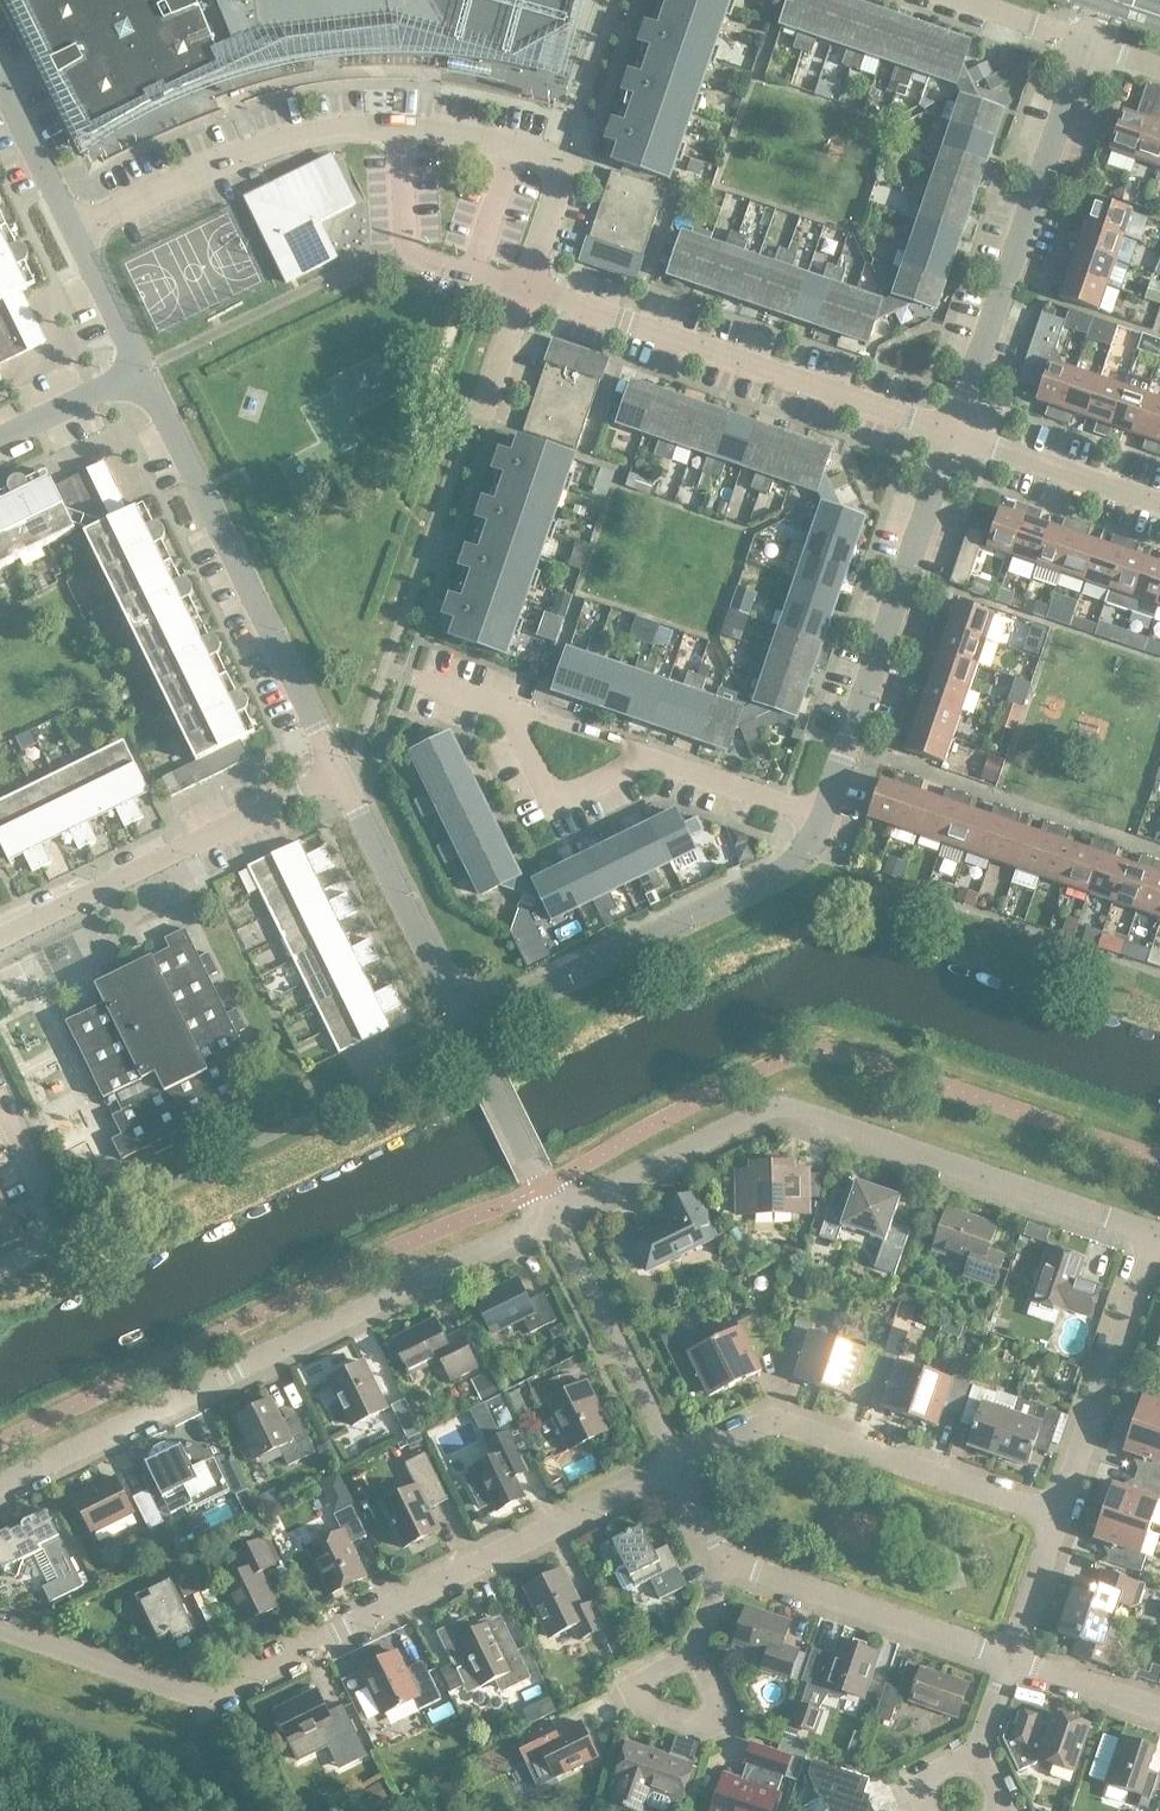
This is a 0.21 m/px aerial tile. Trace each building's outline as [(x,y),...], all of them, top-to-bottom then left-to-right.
[(5,5),(77,155),(148,118),(228,84),(318,60),(378,52),(465,57),(561,76),(582,0),(16,0),(5,5)] [(665,14),(719,33),(730,0),(670,0),(665,14)] [(802,51),(819,0),(790,0),(782,24),(799,30),(792,48),(802,51)] [(841,0),(819,0),(802,51),(811,54),(817,37),(832,42),(846,2),(841,0)] [(870,10),(846,2),(832,42),(847,47),(841,65),(850,68),(870,10)] [(894,18),(870,10),(850,68),(859,71),(865,53),(881,58),(894,18)] [(719,33),(665,14),(660,29),(651,26),(650,28),(644,31),(641,38),(645,44),(644,45),(654,48),(649,63),(702,82),(719,33)] [(919,26),(894,18),(881,58),(896,63),(890,81),(891,82),(899,84),(919,26)] [(943,35),(919,26),(899,84),(908,87),(914,70),(929,75),(943,35)] [(968,43),(943,35),(929,75),(955,84),(959,91),(971,85),(964,71),(959,69),(968,43)] [(987,62),(966,73),(971,84),(992,73),(987,62)] [(702,82),(649,63),(643,78),(634,75),(634,76),(627,79),(625,86),(628,92),(627,94),(637,97),(632,112),(686,130),(702,82)] [(891,82),(888,90),(896,93),(899,84),(891,82)] [(1135,116),(1123,112),(1122,116),(1114,138),(1110,151),(1135,159),(1159,89),(1146,84),(1137,110),(1139,114),(1135,116)] [(977,99),(971,85),(959,91),(962,98),(953,124),(993,138),(1002,113),(976,104),(977,99)] [(1159,89),(1135,159),(1159,168),(1159,166),(1159,122),(1159,121),(1159,89)] [(1109,111),(1101,134),(1114,138),(1122,116),(1109,111)] [(686,130),(632,112),(627,127),(617,123),(617,125),(611,128),(608,135),(611,141),(611,142),(620,145),(615,161),(623,164),(622,166),(629,168),(630,166),(669,180),(686,130)] [(993,138),(953,124),(948,139),(930,133),(927,142),(985,162),(993,138)] [(985,162),(927,142),(924,151),(942,157),(937,173),(977,187),(985,162)] [(353,205),(329,157),(246,198),(287,282),(335,259),(317,223),(353,205)] [(665,189),(612,170),(581,260),(635,278),(665,189)] [(977,187),(937,173),(931,188),(914,182),(911,191),(968,211),(977,187)] [(968,211),(911,191),(907,200),(925,206),(920,221),(960,235),(968,211)] [(1132,212),(1093,199),(1089,211),(1085,213),(1077,210),(1073,221),(1123,238),(1132,212)] [(960,235),(920,221),(915,236),(897,230),(894,239),(952,259),(960,235)] [(1123,238),(1073,221),(1069,231),(1078,234),(1080,238),(1076,249),(1115,262),(1123,238)] [(694,229),(691,238),(683,235),(683,236),(669,231),(664,245),(660,256),(675,261),(669,275),(695,284),(709,244),(712,235),(694,229)] [(724,249),(709,244),(695,284),(719,292),(739,234),(730,231),(724,249)] [(20,292),(27,289),(17,268),(26,264),(25,263),(26,263),(26,262),(27,262),(27,261),(27,260),(28,259),(28,258),(28,257),(28,256),(28,255),(28,254),(27,253),(27,252),(26,252),(26,251),(25,250),(24,250),(23,249),(22,248),(21,248),(20,248),(19,248),(18,248),(17,247),(9,251),(0,233),(0,302),(20,292)] [(748,238),(739,234),(719,292),(743,301),(757,260),(742,255),(748,238)] [(952,259),(894,239),(891,249),(909,255),(903,270),(943,284),(952,259)] [(772,266),(757,260),(743,301),(768,309),(788,251),(779,248),(772,266)] [(1115,262),(1076,249),(1072,260),(1068,261),(1060,259),(1056,269),(1107,286),(1115,262)] [(797,254),(788,251),(768,309),(792,317),(806,277),(791,272),(797,254)] [(821,282),(806,277),(792,317),(816,326),(836,268),(827,264),(821,282)] [(845,271),(836,268),(816,326),(841,334),(855,294),(839,288),(845,271)] [(1107,286),(1056,269),(1053,280),(1061,282),(1063,286),(1059,298),(1098,311),(1107,286)] [(943,284),(903,270),(894,295),(887,299),(893,311),(907,305),(908,300),(935,309),(943,284)] [(1145,298),(1159,303),(1159,283),(1151,280),(1145,298)] [(44,342),(22,295),(20,292),(0,302),(0,364),(44,342)] [(880,302),(855,294),(841,334),(866,343),(875,316),(880,318),(893,311),(887,299),(880,302)] [(1070,311),(1064,328),(1086,336),(1092,319),(1070,311)] [(1041,313),(1030,348),(1053,356),(1055,350),(1065,322),(1041,313)] [(1094,319),(1087,339),(1109,347),(1116,327),(1094,319)] [(1137,351),(1159,359),(1159,342),(1142,336),(1137,351)] [(607,360),(553,341),(525,435),(576,450),(607,360)] [(1053,356),(1030,348),(1018,382),(1040,390),(1050,363),(1051,363),(1053,356)] [(1060,351),(1055,350),(1053,356),(1051,363),(1050,363),(1040,390),(1036,401),(1048,405),(1050,409),(1047,418),(1058,421),(1075,371),(1064,368),(1066,363),(1060,351)] [(1099,380),(1075,371),(1058,421),(1068,425),(1071,417),(1075,414),(1086,418),(1099,380)] [(1123,388),(1099,380),(1086,418),(1097,422),(1099,426),(1096,434),(1106,438),(1123,388)] [(658,392),(632,384),(627,399),(612,394),(609,404),(624,409),(619,424),(644,432),(658,392)] [(1148,396),(1123,388),(1106,438),(1117,441),(1120,433),(1123,431),(1134,435),(1148,396)] [(682,401),(658,392),(644,432),(659,438),(653,455),(662,459),(682,401)] [(1148,396),(1134,435),(1146,439),(1147,443),(1144,451),(1155,454),(1159,439),(1159,400),(1148,396)] [(706,409),(682,401),(662,459),(672,462),(678,444),(693,449),(706,409)] [(731,417),(706,409),(693,449),(708,454),(702,472),(711,475),(731,417)] [(755,426),(731,417),(711,475),(720,478),(726,461),(741,466),(755,426)] [(779,434),(755,426),(741,466),(757,471),(750,489),(760,492),(779,434)] [(803,442),(779,434),(760,492),(769,495),(775,477),(790,483),(803,442)] [(527,443),(519,440),(514,456),(505,453),(504,454),(498,457),(495,464),(498,471),(498,472),(507,475),(502,490),(556,508),(573,459),(534,445),(535,444),(528,441),(527,443)] [(829,451),(803,442),(790,483),(815,491),(819,499),(831,493),(825,479),(820,477),(829,451)] [(104,462),(54,487),(76,531),(75,531),(78,537),(84,534),(112,591),(163,566),(154,547),(162,542),(162,541),(163,541),(164,539),(164,538),(164,536),(164,535),(164,533),(164,532),(163,531),(163,530),(161,528),(160,527),(157,526),(154,526),(154,525),(145,529),(135,509),(128,512),(127,509),(104,462)] [(601,468),(592,493),(606,498),(614,473),(601,468)] [(638,474),(634,487),(650,493),(654,479),(638,474)] [(15,480),(12,481),(11,483),(10,485),(9,486),(9,488),(9,489),(8,490),(13,498),(0,504),(0,522),(18,559),(75,531),(76,531),(54,487),(51,480),(30,490),(26,481),(25,482),(24,481),(22,480),(21,480),(20,479),(17,479),(15,480)] [(556,508),(502,490),(497,505),(488,502),(487,503),(481,506),(479,513),(482,519),(481,521),(491,524),(486,539),(539,557),(556,508)] [(838,506),(831,493),(819,499),(823,506),(814,531),(854,545),(863,520),(837,511),(838,506)] [(706,496),(702,510),(710,512),(715,499),(706,496)] [(722,503),(717,515),(725,517),(729,506),(722,503)] [(1012,513),(1000,509),(986,548),(1012,557),(1029,507),(1018,503),(1016,511),(1012,513)] [(575,505),(572,514),(583,518),(586,509),(575,505)] [(1039,510),(1029,507),(1012,557),(1036,565),(1049,526),(1038,522),(1037,518),(1039,510)] [(1060,530),(1049,526),(1036,565),(1060,573),(1077,523),(1067,520),(1064,528),(1060,530)] [(18,559),(0,522),(0,568),(18,559)] [(1088,527),(1077,523),(1060,573),(1085,581),(1098,543),(1087,539),(1085,535),(1088,527)] [(984,533),(968,528),(959,555),(975,561),(984,533)] [(854,545),(814,531),(809,546),(791,540),(788,550),(846,569),(854,545)] [(1109,547),(1098,543),(1085,581),(1109,590),(1126,540),(1116,536),(1113,544),(1109,547)] [(539,557),(486,539),(481,553),(471,550),(471,552),(465,555),(463,558),(462,562),(465,568),(465,569),(474,572),(469,587),(523,605),(539,557)] [(1136,543),(1126,540),(1109,590),(1104,603),(1129,612),(1134,598),(1147,560),(1135,556),(1134,552),(1136,543)] [(575,543),(567,565),(581,570),(588,548),(575,543)] [(846,569),(788,550),(785,559),(803,565),(797,580),(837,594),(846,569)] [(750,552),(747,561),(760,566),(762,562),(759,556),(750,552)] [(975,561),(959,555),(949,583),(965,589),(975,561)] [(1147,560),(1134,598),(1129,612),(1154,620),(1158,607),(1159,601),(1159,562),(1158,563),(1147,560)] [(173,586),(163,566),(112,591),(140,648),(191,623),(181,603),(190,599),(190,598),(190,597),(191,595),(192,593),(192,592),(192,591),(192,590),(191,588),(190,586),(190,585),(188,584),(187,583),(186,583),(185,582),(182,582),(181,581),(173,586)] [(973,575),(968,590),(985,596),(991,581),(973,575)] [(42,577),(33,582),(37,592),(47,587),(42,577)] [(788,577),(783,592),(774,589),(771,598),(829,618),(837,594),(797,580),(788,577)] [(523,605),(469,587),(464,602),(455,599),(454,600),(448,603),(446,610),(449,616),(448,618),(458,621),(452,637),(460,640),(460,641),(467,644),(467,642),(506,655),(523,605)] [(738,588),(730,610),(749,617),(757,594),(738,588)] [(1055,592),(1046,617),(1069,625),(1078,600),(1055,592)] [(557,593),(550,614),(564,619),(571,598),(557,593)] [(1027,596),(1022,609),(1045,616),(1049,604),(1027,596)] [(829,618),(771,598),(768,607),(786,613),(781,629),(821,642),(829,618)] [(939,614),(935,624),(985,641),(994,616),(955,602),(951,615),(947,616),(939,614)] [(544,614),(536,636),(556,643),(563,620),(544,614)] [(1075,615),(1071,625),(1093,633),(1097,622),(1075,615)] [(636,616),(629,638),(651,645),(659,624),(636,616)] [(1107,622),(1102,634),(1117,639),(1121,627),(1107,622)] [(201,642),(191,623),(140,648),(168,704),(219,679),(209,660),(218,655),(217,655),(218,654),(219,652),(220,650),(220,649),(220,647),(220,646),(219,645),(219,644),(218,642),(216,641),(215,640),(213,639),(212,639),(210,639),(209,638),(201,642)] [(985,641),(935,624),(932,634),(940,637),(942,641),(938,652),(977,665),(985,641)] [(660,628),(654,642),(668,647),(673,632),(660,628)] [(821,642),(781,629),(776,644),(758,638),(755,647),(813,666),(821,642)] [(1132,631),(1127,643),(1142,648),(1146,636),(1132,631)] [(554,691),(580,700),(599,642),(590,639),(584,657),(568,651),(554,691)] [(1151,652),(1159,655),(1159,641),(1156,639),(1151,652)] [(608,645),(599,642),(580,700),(604,708),(618,668),(602,663),(608,645)] [(1028,642),(1024,652),(1038,656),(1041,647),(1028,642)] [(813,666),(755,647),(752,656),(769,662),(764,677),(804,691),(813,666)] [(977,665),(938,652),(934,663),(930,665),(922,662),(919,672),(969,690),(977,665)] [(633,673),(618,668),(604,708),(628,716),(648,659),(639,655),(633,673)] [(657,662),(648,659),(628,716),(653,725),(666,685),(651,679),(657,662)] [(681,690),(666,685),(653,725),(677,733),(696,675),(687,672),(681,690)] [(969,690),(919,672),(915,683),(923,686),(925,689),(922,701),(960,714),(969,690)] [(706,678),(696,675),(677,733),(701,741),(715,701),(700,696),(706,678)] [(804,691),(764,677),(755,703),(748,706),(754,719),(768,712),(769,707),(796,716),(804,691)] [(229,699),(219,679),(168,704),(196,761),(196,762),(240,740),(244,738),(247,737),(237,716),(246,712),(245,711),(246,710),(247,709),(247,708),(248,706),(248,704),(248,703),(247,702),(247,701),(245,699),(245,698),(243,697),(242,696),(240,696),(240,695),(238,695),(237,695),(229,699)] [(1015,679),(1008,702),(1023,707),(1031,685),(1015,679)] [(740,710),(715,701),(701,741),(726,750),(736,724),(740,725),(754,719),(748,706),(740,710)] [(960,714),(922,701),(918,712),(914,713),(906,711),(902,721),(952,738),(960,714)] [(1002,702),(995,725),(1015,731),(1023,709),(1002,702)] [(952,738),(902,721),(898,731),(907,734),(909,738),(905,750),(943,764),(952,738)] [(411,754),(423,778),(461,759),(449,735),(436,742),(429,728),(418,733),(425,747),(411,754)] [(793,729),(791,738),(801,741),(803,732),(793,729)] [(1005,730),(1000,744),(1009,747),(1014,733),(1005,730)] [(31,731),(16,738),(22,751),(37,744),(31,731)] [(123,740),(99,752),(133,822),(142,817),(133,798),(148,791),(123,740)] [(249,758),(240,740),(196,762),(196,761),(162,778),(171,797),(249,758)] [(133,822),(99,752),(76,763),(101,814),(114,807),(124,826),(133,822)] [(990,753),(981,780),(995,784),(1003,758),(990,753)] [(473,783),(461,759),(423,778),(430,792),(413,801),(418,809),(473,783)] [(101,814),(76,763),(53,774),(87,844),(96,840),(87,820),(101,814)] [(868,818),(893,827),(910,777),(900,773),(897,782),(893,784),(881,780),(868,818)] [(87,844),(53,774),(30,785),(55,836),(68,830),(78,849),(87,844)] [(921,781),(910,777),(893,827),(917,835),(931,797),(920,793),(918,789),(921,781)] [(484,806),(473,783),(418,809),(422,818),(439,810),(446,824),(484,806)] [(55,836),(30,785),(7,797),(41,867),(50,862),(41,843),(55,836)] [(942,800),(931,797),(917,835),(942,844),(959,794),(948,790),(946,798),(942,800)] [(969,797),(959,794),(942,844),(966,852),(979,813),(968,809),(966,805),(969,797)] [(7,797),(0,800),(0,844),(8,860),(22,852),(32,871),(41,867),(7,797)] [(495,829),(484,806),(446,824),(453,839),(436,847),(440,856),(495,829)] [(990,817),(979,813),(966,852),(990,860),(1007,810),(997,807),(994,815),(990,817)] [(1018,814),(1007,810),(990,860),(1015,869),(1028,830),(1017,826),(1015,822),(1018,814)] [(675,812),(651,824),(669,863),(693,851),(686,837),(701,830),(696,820),(682,827),(675,812)] [(1039,834),(1028,830),(1015,869),(1040,877),(1057,827),(1046,823),(1043,832),(1039,834)] [(669,863),(651,824),(628,836),(655,891),(663,886),(655,870),(669,863)] [(1067,831),(1057,827),(1040,877),(1064,885),(1077,847),(1066,843),(1064,839),(1067,831)] [(507,852),(495,829),(440,856),(445,865),(462,856),(469,871),(507,852)] [(655,891),(628,836),(605,847),(623,885),(638,878),(646,895),(655,891)] [(1088,851),(1077,847),(1064,885),(1088,894),(1105,844),(1095,840),(1092,848),(1088,851)] [(247,867),(259,891),(329,857),(324,847),(305,857),(298,841),(247,867)] [(741,845),(736,854),(739,862),(752,857),(747,843),(741,845)] [(1116,847),(1105,844),(1088,894),(1113,902),(1126,863),(1115,860),(1113,855),(1116,847)] [(623,885),(605,847),(582,858),(609,913),(617,909),(609,892),(623,885)] [(518,876),(507,852),(469,871),(480,895),(505,882),(508,887),(522,892),(526,879),(518,876)] [(333,866),(329,857),(259,891),(270,914),(321,889),(314,875),(333,866)] [(1137,867),(1126,863),(1113,902),(1137,910),(1154,860),(1143,857),(1140,865),(1137,867)] [(609,913),(582,858),(558,870),(578,908),(592,901),(600,917),(609,913)] [(889,858),(883,874),(901,880),(907,864),(889,858)] [(1154,860),(1137,910),(1159,918),(1159,862),(1154,860)] [(578,908),(558,870),(534,882),(526,879),(522,892),(536,897),(541,894),(553,919),(578,908)] [(940,881),(937,891),(950,896),(954,886),(940,881)] [(959,886),(955,898),(973,905),(977,892),(959,886)] [(328,903),(321,889),(270,914),(282,937),(351,903),(347,893),(328,903)] [(356,912),(351,903),(282,937),(293,960),(344,935),(337,921),(356,912)] [(518,904),(510,929),(528,965),(552,953),(531,909),(518,904)] [(609,913),(600,917),(605,928),(614,924),(609,913)] [(1066,916),(1060,934),(1071,938),(1077,920),(1066,916)] [(1085,925),(1079,941),(1096,947),(1102,930),(1085,925)] [(169,948),(150,958),(155,967),(138,976),(133,966),(94,985),(103,1004),(65,1022),(103,1100),(113,1095),(120,1111),(111,1116),(120,1135),(110,1139),(121,1161),(150,1148),(153,1155),(174,1145),(170,1136),(206,1118),(211,1127),(230,1118),(226,1109),(245,1099),(227,1062),(245,1053),(236,1033),(245,1029),(235,1009),(226,1014),(208,977),(217,973),(208,953),(199,957),(185,929),(165,939),(169,948)] [(350,949),(344,935),(293,960),(304,983),(374,949),(369,939),(350,949)] [(1127,939),(1122,955),(1146,963),(1151,948),(1127,939)] [(378,958),(374,949),(304,983),(316,1006),(366,981),(359,967),(378,958)] [(373,995),(366,981),(316,1006),(327,1029),(396,995),(392,985),(373,995)] [(401,1004),(396,995),(327,1029),(339,1053),(389,1028),(382,1013),(401,1004)] [(753,1172),(739,1172),(739,1213),(754,1213),(754,1206),(791,1206),(791,1212),(806,1212),(805,1171),(791,1171),(791,1165),(778,1165),(778,1163),(772,1156),(765,1163),(765,1165),(753,1165),(753,1172)] [(841,1227),(884,1241),(874,1268),(894,1275),(909,1230),(891,1224),(901,1196),(855,1181),(846,1206),(831,1201),(819,1236),(836,1242),(841,1227)] [(668,1224),(632,1241),(646,1270),(679,1254),(683,1254),(690,1250),(692,1247),(714,1236),(694,1194),(665,1207),(670,1218),(668,1224)] [(24,1198),(14,1203),(19,1215),(30,1210),(24,1198)] [(14,1203),(3,1209),(6,1214),(0,1217),(0,1247),(18,1238),(9,1220),(19,1215),(14,1203)] [(934,1247),(970,1259),(965,1275),(993,1285),(1003,1256),(987,1251),(995,1228),(946,1211),(934,1247)] [(1029,1222),(1024,1235),(1047,1243),(1051,1230),(1029,1222)] [(788,1244),(783,1260),(797,1265),(803,1249),(788,1244)] [(1083,1258),(1049,1247),(1030,1300),(1064,1312),(1066,1308),(1090,1317),(1100,1287),(1084,1282),(1083,1286),(1074,1283),(1083,1258)] [(522,1318),(529,1333),(557,1320),(544,1293),(528,1301),(518,1279),(475,1300),(491,1333),(522,1318)] [(900,1283),(894,1299),(916,1306),(921,1290),(900,1283)] [(1147,1341),(1159,1345),(1159,1304),(1147,1341)] [(739,1328),(713,1340),(735,1385),(746,1379),(752,1381),(754,1375),(762,1372),(753,1354),(755,1349),(765,1344),(767,1347),(768,1347),(753,1315),(736,1323),(739,1328)] [(440,1358),(443,1365),(450,1379),(476,1366),(460,1333),(445,1341),(435,1320),(392,1341),(412,1381),(413,1381),(409,1373),(440,1358)] [(567,1321),(548,1330),(553,1340),(572,1331),(567,1321)] [(800,1360),(797,1371),(794,1378),(802,1381),(805,1386),(810,1384),(822,1388),(838,1341),(811,1331),(813,1326),(796,1321),(784,1354),(786,1355),(787,1351),(798,1355),(800,1360)] [(700,1380),(706,1391),(709,1398),(716,1394),(722,1396),(724,1390),(735,1385),(713,1340),(688,1352),(677,1330),(661,1338),(685,1388),(687,1387),(685,1383),(695,1378),(700,1380)] [(864,1350),(838,1341),(822,1388),(833,1392),(836,1397),(842,1394),(849,1397),(856,1378),(861,1376),(872,1380),(870,1384),(872,1384),(883,1350),(866,1345),(864,1350)] [(900,1356),(883,1350),(872,1384),(873,1385),(874,1381),(885,1385),(887,1389),(881,1408),(889,1411),(892,1416),(897,1413),(909,1417),(925,1370),(898,1361),(900,1356)] [(352,1426),(386,1409),(363,1362),(329,1379),(352,1426)] [(951,1379),(925,1370),(909,1417),(920,1421),(923,1427),(929,1424),(936,1427),(943,1408),(947,1406),(959,1409),(957,1413),(959,1414),(970,1380),(953,1374),(951,1379)] [(489,1371),(476,1377),(487,1400),(500,1393),(489,1371)] [(552,1458),(608,1431),(607,1429),(605,1431),(590,1400),(595,1398),(587,1381),(565,1392),(559,1378),(567,1374),(566,1372),(530,1390),(538,1407),(546,1403),(569,1448),(552,1457),(552,1458)] [(968,1446),(997,1456),(1017,1398),(998,1392),(998,1394),(973,1385),(963,1413),(977,1418),(968,1446)] [(518,1390),(507,1395),(513,1408),(525,1403),(518,1390)] [(495,1511),(525,1496),(525,1495),(524,1495),(514,1476),(527,1470),(521,1458),(531,1453),(501,1393),(483,1402),(484,1403),(485,1402),(502,1435),(487,1443),(494,1458),(474,1468),(475,1469),(476,1469),(496,1509),(495,1510),(495,1511)] [(1149,1399),(1142,1396),(1139,1404),(1134,1407),(1136,1412),(1132,1424),(1159,1433),(1159,1402),(1149,1399)] [(1061,1413),(1017,1398),(997,1456),(1026,1466),(1036,1437),(1051,1442),(1061,1413)] [(404,1399),(390,1406),(407,1440),(421,1433),(404,1399)] [(288,1466),(315,1453),(298,1419),(283,1426),(271,1401),(270,1401),(270,1403),(238,1419),(237,1417),(236,1418),(247,1440),(239,1443),(248,1463),(279,1448),(288,1466)] [(1132,1424),(1128,1435),(1123,1438),(1126,1444),(1123,1452),(1142,1458),(1144,1463),(1140,1474),(1136,1473),(1136,1474),(1159,1482),(1159,1433),(1132,1424)] [(421,1434),(406,1442),(411,1452),(426,1445),(421,1434)] [(146,1462),(145,1462),(170,1514),(192,1503),(196,1510),(197,1509),(197,1508),(230,1492),(231,1493),(235,1495),(247,1518),(259,1512),(248,1489),(236,1465),(235,1466),(231,1464),(226,1464),(221,1465),(219,1466),(214,1456),(209,1446),(208,1446),(203,1445),(197,1445),(192,1446),(187,1448),(183,1450),(181,1445),(180,1445),(178,1445),(177,1444),(175,1444),(174,1443),(172,1443),(170,1443),(168,1443),(167,1443),(165,1443),(163,1443),(162,1444),(161,1444),(159,1445),(158,1445),(157,1446),(155,1447),(154,1448),(153,1449),(151,1451),(150,1453),(149,1454),(148,1456),(148,1458),(147,1460),(146,1462)] [(326,1443),(315,1448),(322,1461),(332,1456),(326,1443)] [(403,1548),(439,1530),(429,1509),(448,1499),(425,1453),(405,1463),(416,1487),(381,1504),(403,1548)] [(340,1473),(330,1478),(340,1499),(350,1493),(340,1473)] [(1136,1474),(1136,1475),(1139,1476),(1136,1487),(1131,1490),(1112,1483),(1110,1491),(1104,1494),(1107,1500),(1103,1511),(1150,1527),(1159,1500),(1159,1501),(1159,1482),(1136,1474)] [(92,1533),(133,1513),(115,1477),(74,1497),(92,1533)] [(557,1481),(553,1483),(559,1496),(570,1491),(566,1484),(557,1481)] [(148,1490),(133,1497),(148,1529),(163,1522),(148,1490)] [(331,1594),(365,1577),(349,1544),(366,1536),(351,1506),(334,1515),(342,1531),(308,1547),(331,1594)] [(0,1533),(0,1571),(17,1576),(23,1560),(34,1554),(49,1584),(42,1587),(50,1602),(83,1586),(47,1511),(25,1521),(22,1527),(11,1532),(9,1529),(0,1533)] [(1150,1527),(1103,1511),(1099,1522),(1093,1525),(1096,1531),(1093,1539),(1112,1545),(1114,1550),(1110,1561),(1107,1560),(1106,1561),(1140,1573),(1146,1555),(1141,1554),(1150,1527)] [(262,1518),(252,1523),(259,1536),(268,1532),(262,1518)] [(249,1524),(234,1531),(239,1542),(254,1535),(249,1524)] [(612,1541),(623,1562),(613,1567),(611,1572),(621,1591),(625,1592),(650,1580),(659,1599),(687,1586),(667,1545),(654,1552),(642,1526),(631,1531),(630,1530),(627,1532),(628,1533),(612,1541)] [(244,1623),(276,1607),(259,1572),(274,1565),(262,1538),(234,1552),(243,1570),(223,1581),(244,1623)] [(178,1552),(165,1558),(183,1595),(196,1589),(178,1552)] [(284,1565),(276,1569),(282,1580),(289,1576),(284,1565)] [(579,1640),(607,1627),(594,1601),(579,1608),(560,1570),(559,1570),(560,1572),(528,1587),(528,1586),(526,1586),(552,1638),(553,1637),(552,1636),(572,1626),(579,1640)] [(1106,1588),(1082,1579),(1076,1577),(1067,1605),(1112,1621),(1117,1604),(1130,1608),(1136,1605),(1143,1584),(1111,1573),(1106,1588)] [(173,1640),(193,1630),(169,1581),(149,1590),(153,1597),(141,1604),(158,1639),(170,1633),(173,1640)] [(1112,1621),(1067,1605),(1057,1633),(1076,1640),(1071,1654),(1114,1669),(1121,1648),(1119,1642),(1106,1638),(1112,1621)] [(761,1669),(789,1679),(799,1650),(783,1645),(790,1623),(745,1608),(731,1649),(732,1650),(735,1642),(767,1653),(761,1669)] [(439,1638),(452,1664),(439,1670),(450,1691),(463,1685),(464,1688),(472,1691),(495,1680),(499,1687),(507,1690),(525,1681),(528,1672),(504,1622),(495,1619),(473,1630),(469,1623),(461,1620),(442,1629),(439,1638)] [(614,1633),(603,1639),(611,1655),(622,1649),(614,1633)] [(817,1657),(806,1687),(793,1725),(812,1731),(819,1711),(816,1710),(826,1694),(840,1699),(844,1697),(846,1692),(861,1698),(874,1660),(883,1663),(884,1661),(875,1658),(877,1653),(840,1640),(833,1660),(830,1661),(817,1657)] [(397,1652),(347,1676),(369,1721),(414,1698),(419,1709),(441,1699),(427,1671),(410,1679),(397,1652)] [(1134,1676),(1157,1684),(1159,1676),(1159,1667),(1152,1664),(1148,1674),(1136,1670),(1134,1676)] [(909,1701),(956,1718),(968,1684),(921,1668),(909,1701)] [(885,1683),(874,1717),(890,1722),(901,1689),(885,1683)] [(321,1729),(329,1744),(336,1760),(364,1746),(343,1704),(327,1712),(317,1691),(274,1712),(294,1752),(295,1751),(291,1743),(321,1729)] [(548,1698),(536,1704),(543,1719),(555,1713),(548,1698)] [(1008,1722),(1002,1739),(1018,1771),(1036,1763),(1038,1758),(1055,1764),(1051,1775),(1070,1782),(1090,1726),(1053,1713),(1048,1726),(1037,1722),(1038,1718),(1021,1712),(1017,1725),(1008,1722)] [(550,1721),(515,1738),(538,1786),(598,1757),(581,1722),(556,1734),(550,1721)] [(784,1726),(780,1737),(795,1742),(799,1732),(784,1726)] [(1090,1776),(1105,1781),(1105,1783),(1132,1793),(1129,1802),(1149,1809),(1159,1776),(1159,1775),(1147,1771),(1155,1748),(1121,1736),(1119,1741),(1104,1735),(1090,1776)] [(642,1808),(651,1810),(671,1810),(676,1798),(680,1799),(692,1765),(627,1743),(615,1777),(619,1778),(611,1802),(636,1810),(641,1810),(642,1808)] [(778,1792),(777,1791),(782,1776),(796,1781),(803,1761),(751,1743),(744,1763),(751,1765),(745,1781),(724,1773),(711,1810),(771,1810),(778,1792)] [(1083,1747),(1080,1756),(1088,1759),(1091,1750),(1083,1747)] [(864,1793),(869,1780),(813,1761),(808,1774),(820,1798),(803,1807),(805,1810),(873,1810),(864,1793)] [(380,1782),(364,1789),(373,1806),(388,1799),(380,1782)]
